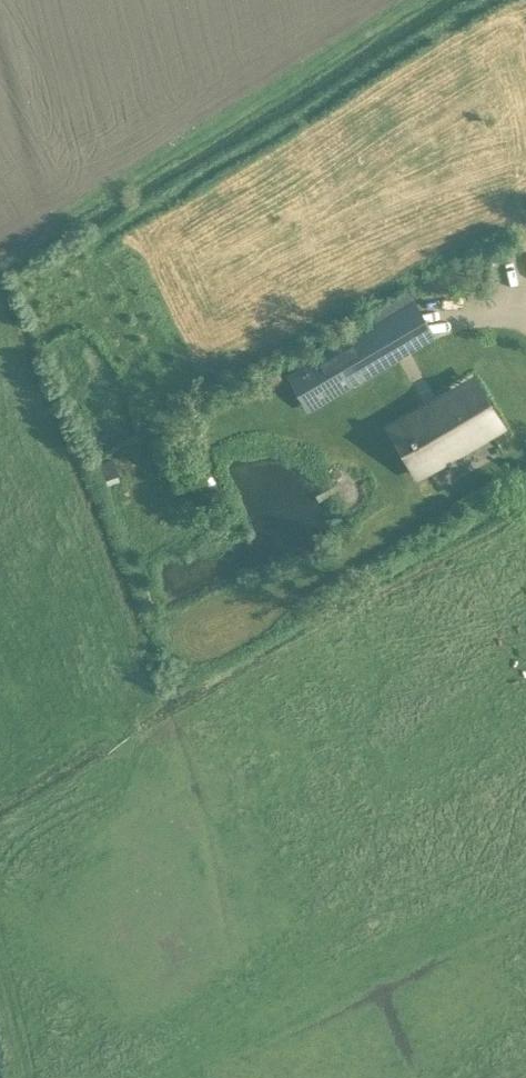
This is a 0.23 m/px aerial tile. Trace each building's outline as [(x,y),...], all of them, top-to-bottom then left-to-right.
[(381,322),(299,370),(318,403),(400,355),(381,322)] [(424,460),(486,424),(467,392),(405,428),(424,460)]
